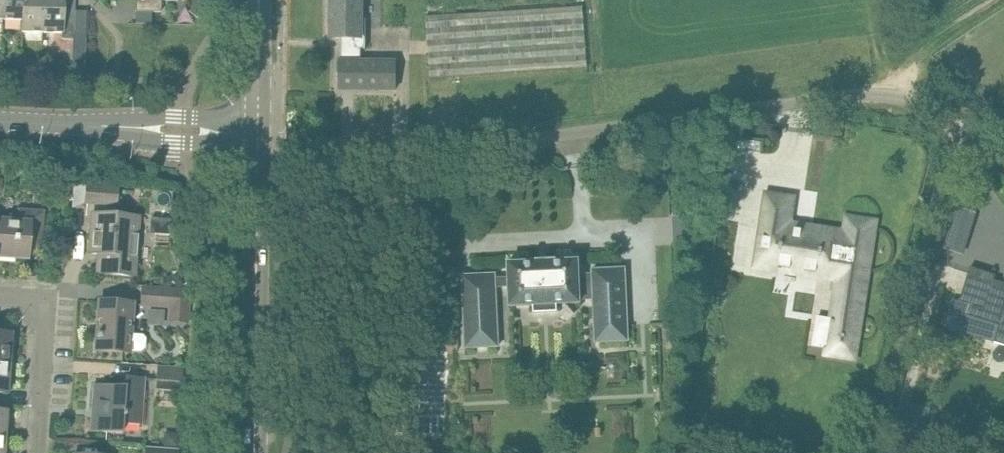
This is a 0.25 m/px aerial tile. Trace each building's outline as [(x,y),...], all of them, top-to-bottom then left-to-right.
[(3,19),(22,19),(22,31),(23,0),(3,0),(3,19)] [(22,31),(42,32),(43,0),(23,0),(22,31)] [(75,0),(43,0),(42,32),(62,32),(61,38),(86,39),(86,31),(74,31),(75,0)] [(136,11),(161,12),(161,0),(136,0),(136,11)] [(333,19),(331,19),(331,37),(342,38),(342,59),(340,59),(339,89),(395,90),(396,59),(356,58),(356,37),(361,37),(361,0),(333,0),(333,19)] [(431,75),(590,67),(586,6),(428,14),(431,75)] [(10,70),(21,70),(21,59),(21,56),(10,56),(10,70)] [(34,58),(21,59),(21,70),(34,69),(34,58)] [(75,210),(85,202),(117,204),(118,186),(86,184),(86,185),(74,184),(74,195),(68,195),(67,207),(72,207),(75,210)] [(763,227),(756,266),(777,269),(777,266),(778,266),(818,272),(818,273),(817,275),(839,279),(833,318),(829,348),(828,352),(853,356),(863,291),(874,222),(848,219),(846,232),(809,226),(808,229),(792,227),(789,226),(793,198),(767,194),(763,227)] [(0,252),(0,256),(28,258),(29,246),(41,247),(43,211),(19,210),(18,221),(2,220),(0,252)] [(101,262),(97,261),(96,273),(135,276),(139,216),(92,213),(89,252),(101,253),(101,262)] [(949,245),(948,246),(956,249),(965,242),(951,237),(949,245)] [(461,274),(462,293),(465,349),(500,347),(497,288),(508,287),(509,307),(581,304),(581,300),(593,300),(595,343),(629,341),(626,267),(592,269),(592,273),(580,274),(579,259),(507,262),(508,277),(497,277),(496,273),(461,274)] [(959,301),(969,304),(966,314),(1000,325),(994,342),(1003,345),(1003,282),(994,279),(995,275),(970,267),(960,299),(959,301)] [(189,291),(169,289),(143,288),(142,304),(171,306),(170,320),(187,321),(189,291)] [(132,303),(120,302),(100,300),(96,349),(129,351),(129,349),(142,350),(145,347),(146,338),(143,334),(130,333),(132,303)] [(9,363),(11,333),(0,332),(0,362),(9,363)] [(9,363),(0,362),(0,392),(7,393),(9,363)] [(156,389),(182,391),(183,367),(157,365),(156,389)] [(141,424),(144,378),(125,376),(125,386),(94,384),(91,430),(123,432),(123,423),(141,424)] [(166,435),(165,447),(177,448),(178,436),(166,435)]
